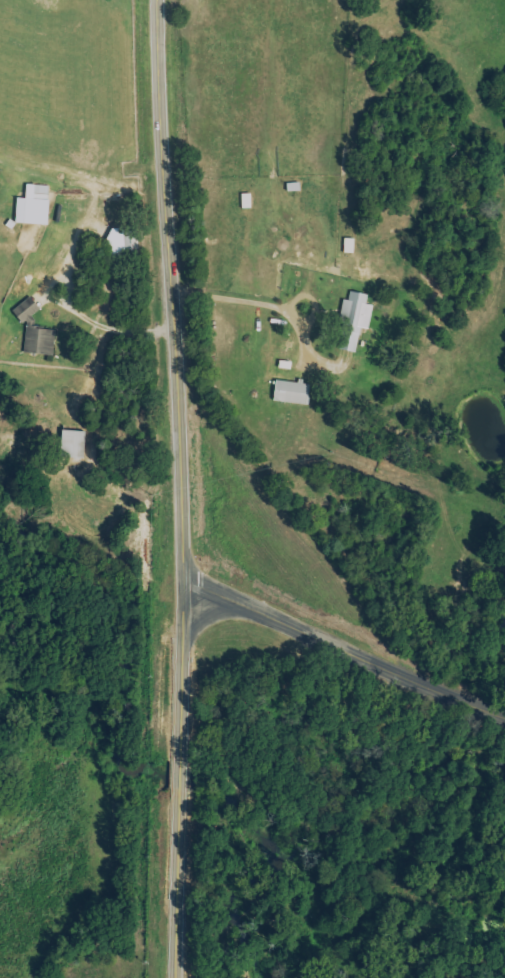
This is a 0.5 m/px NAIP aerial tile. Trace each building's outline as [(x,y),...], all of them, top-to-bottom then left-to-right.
[(47,225),(48,186),(25,185),(24,199),(15,199),(14,224),(47,225)] [(372,306),(365,304),(367,295),(349,292),(348,300),(343,300),(335,349),(355,353),(359,328),(368,330),(372,306)] [(17,304),(16,323),(26,323),(24,354),(53,356),(54,330),(33,329),(34,305),(17,304)] [(272,401),(306,405),(308,384),(275,380),(272,401)] [(59,458),(83,459),(84,432),(60,431),(59,458)]
